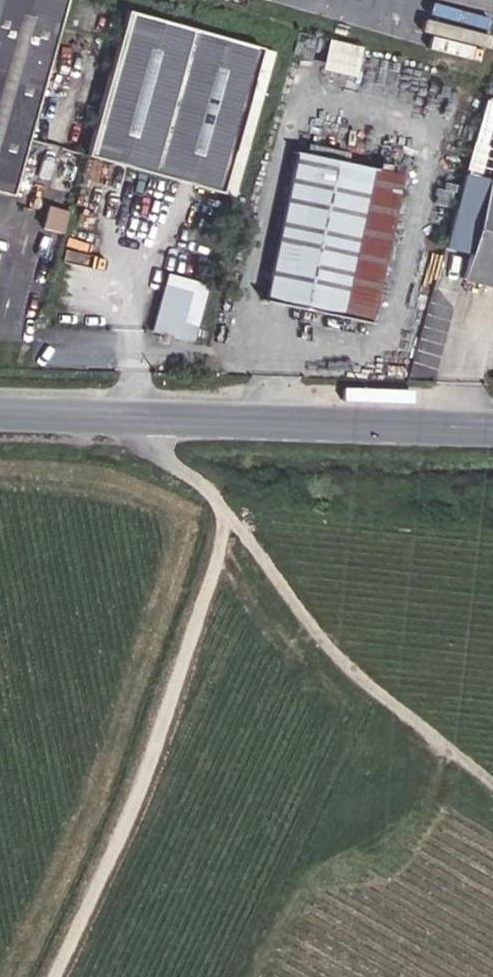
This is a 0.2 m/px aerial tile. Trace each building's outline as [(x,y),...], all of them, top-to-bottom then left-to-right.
[(14,0),(0,0),(0,185),(50,10),(14,0)] [(69,174),(206,211),(247,65),(110,27),(69,174)] [(331,37),(324,66),(355,74),(363,46),(331,37)] [(254,319),(357,337),(384,189),(281,171),(254,319)] [(486,323),(492,299),(492,215),(473,210),(446,311),(486,323)] [(49,231),(30,225),(24,247),(43,252),(49,231)] [(148,355),(167,361),(183,301),(144,291),(128,350),(138,353),(148,355)] [(138,353),(136,361),(146,364),(148,355),(138,353)]
